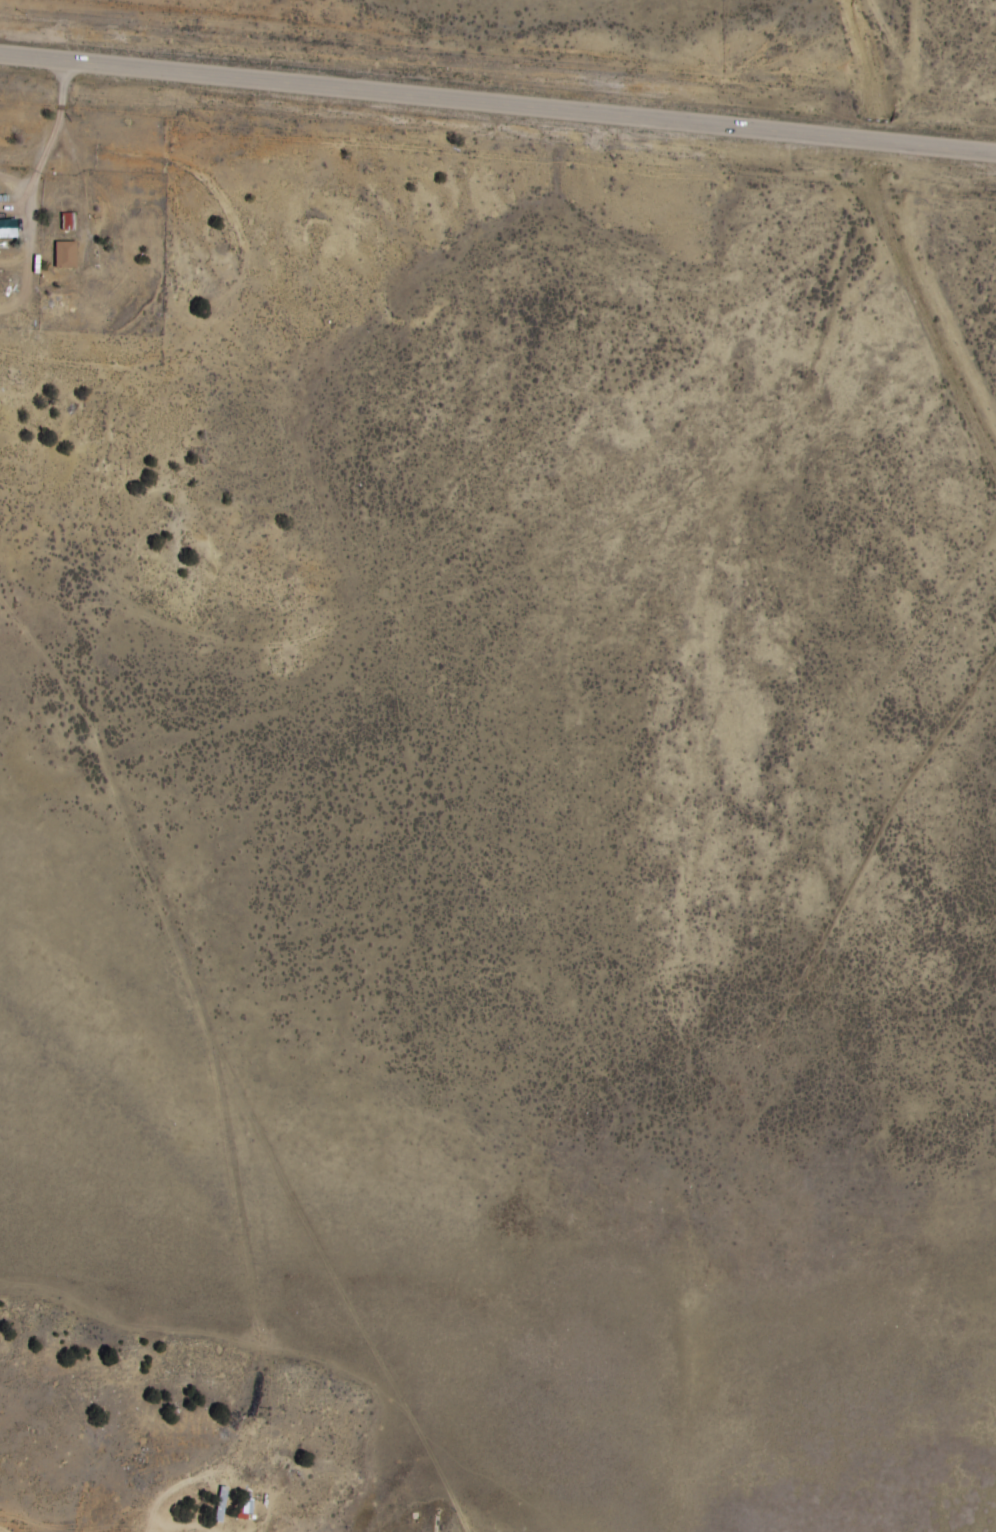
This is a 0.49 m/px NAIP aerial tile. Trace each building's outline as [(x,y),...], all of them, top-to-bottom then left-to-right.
[(72,213),(61,213),(61,230),(73,230),(72,213)] [(0,219),(0,238),(15,238),(15,219),(0,219)] [(73,267),(73,242),(55,242),(55,268),(73,267)] [(227,1487),(218,1485),(212,1521),(221,1522),(227,1487)]
